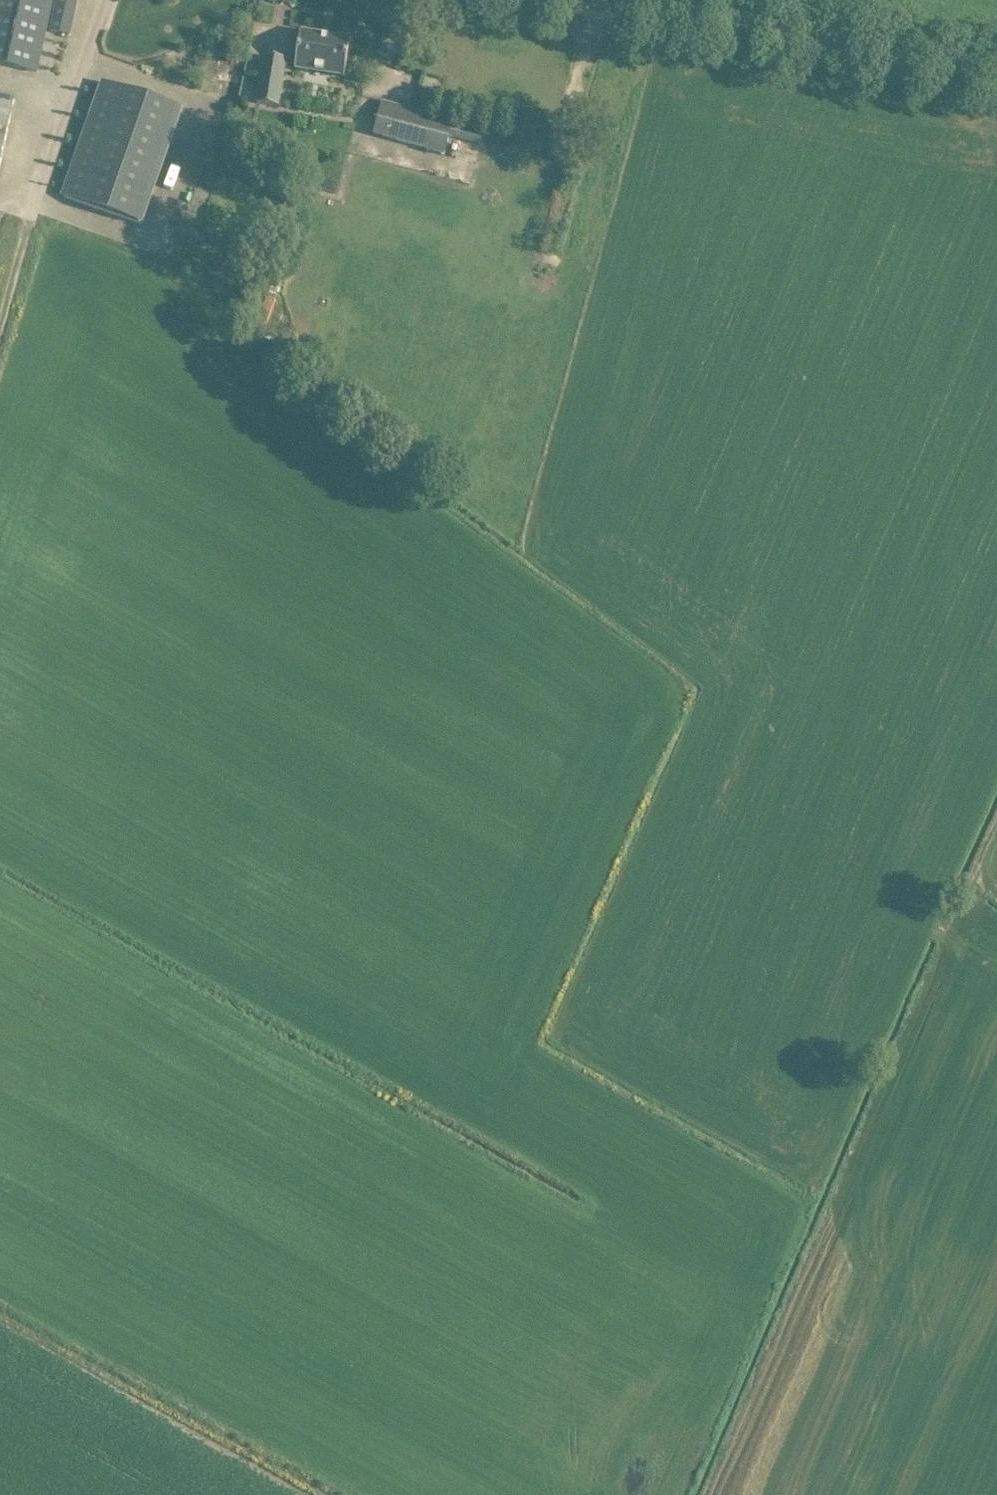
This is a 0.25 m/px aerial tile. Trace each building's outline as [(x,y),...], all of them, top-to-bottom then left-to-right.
[(37,73),(54,0),(0,0),(0,64),(37,73)] [(51,32),(70,36),(78,0),(58,0),(51,32)] [(301,32),(295,70),(345,77),(351,40),(301,32)] [(265,57),(258,103),(279,107),(287,60),(265,57)] [(180,109),(105,83),(65,198),(140,224),(180,109)] [(0,97),(0,167),(15,101),(0,97)] [(383,101),(374,136),(427,150),(426,152),(445,157),(450,138),(454,120),(439,116),(383,101)] [(491,138),(485,163),(493,165),(500,140),(491,138)]
